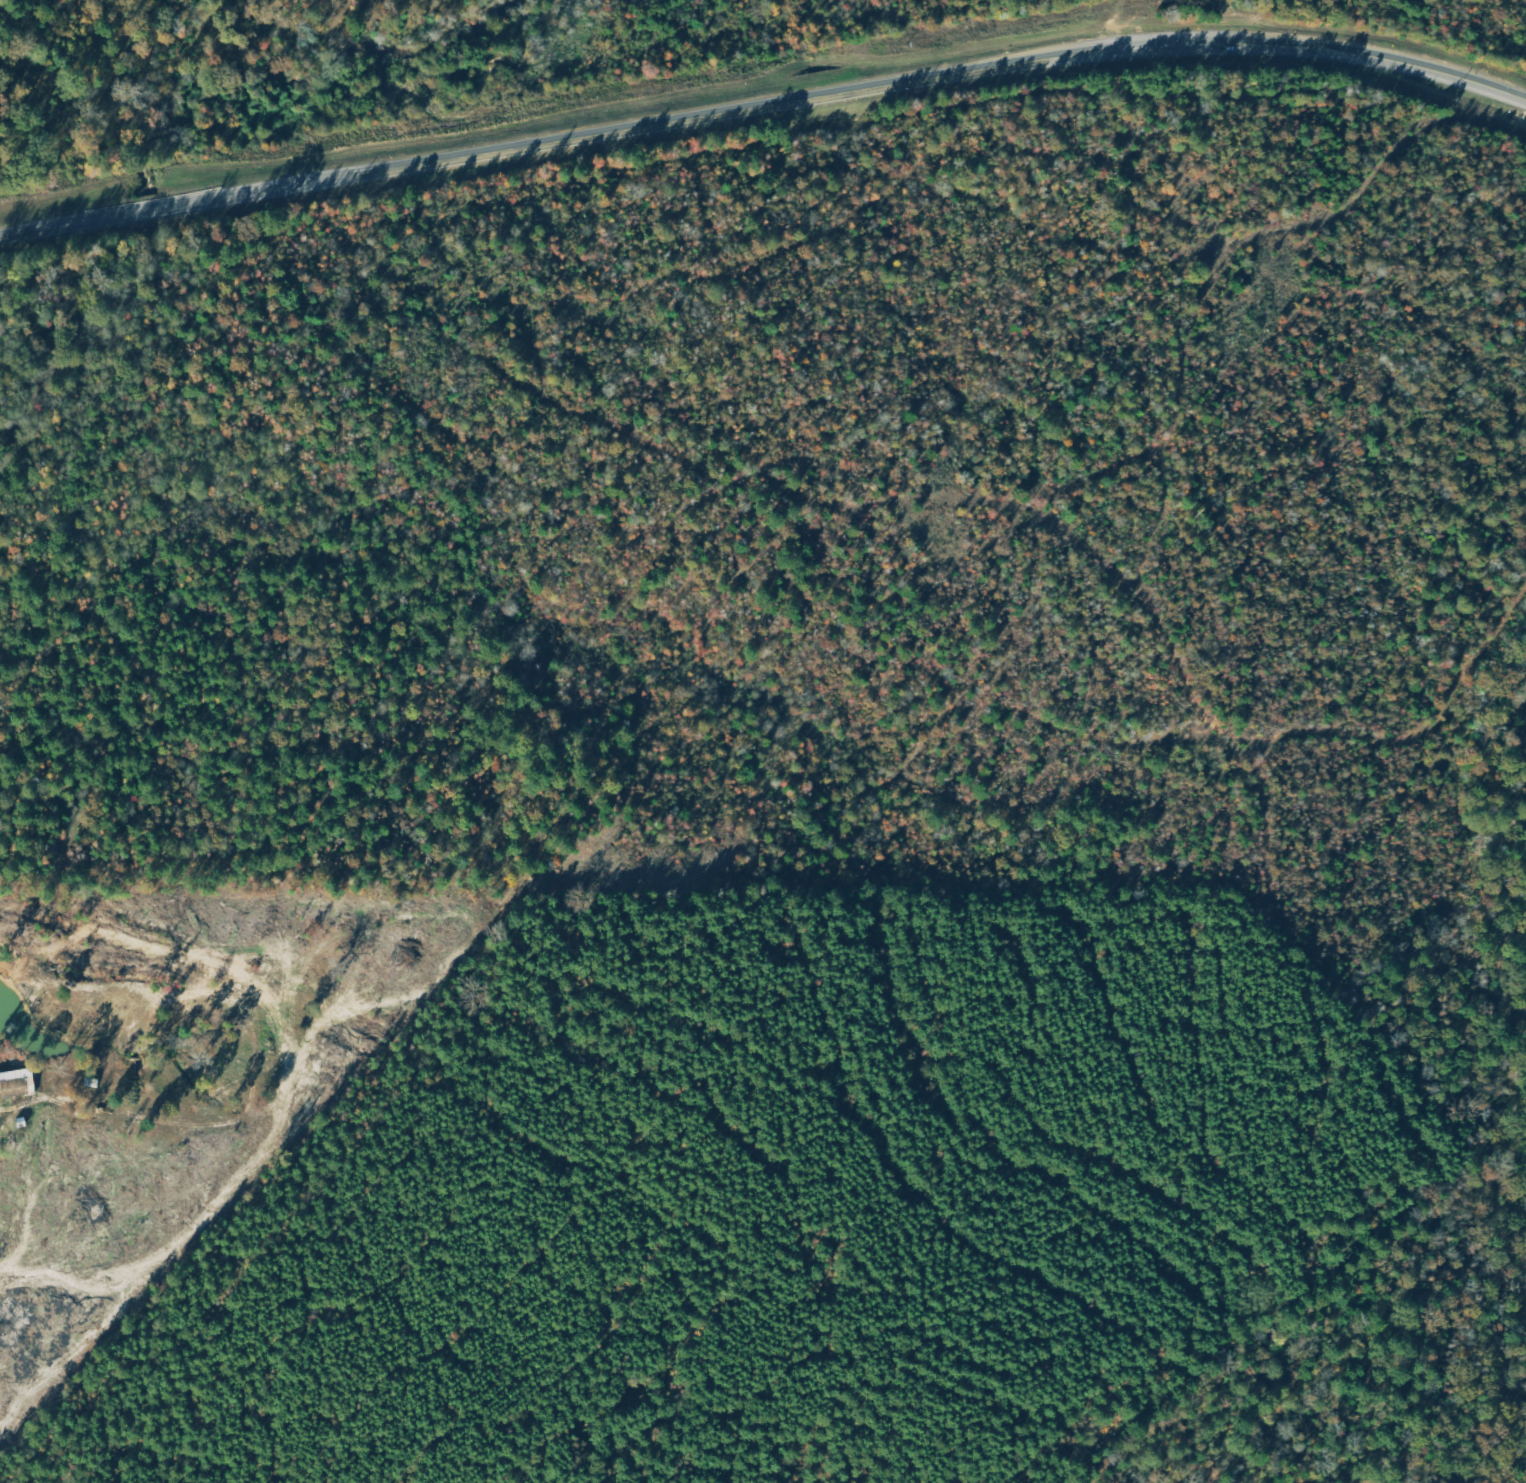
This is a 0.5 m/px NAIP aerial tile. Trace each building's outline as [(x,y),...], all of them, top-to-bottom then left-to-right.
[(33,1069),(0,1074),(0,1099),(1,1105),(38,1098),(33,1069)]
